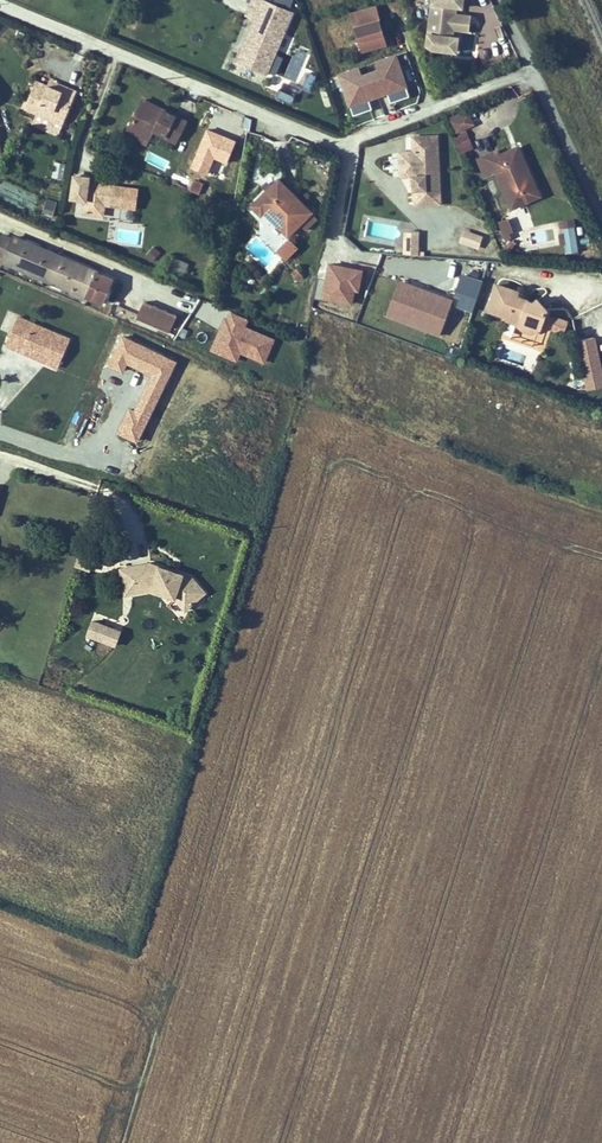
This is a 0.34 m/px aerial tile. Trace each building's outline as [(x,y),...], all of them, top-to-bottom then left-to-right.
[(128,0),(119,0),(116,10),(123,13),(128,0)] [(293,13),(263,0),(236,62),(266,75),(293,13)] [(432,3),(426,48),(454,52),(456,34),(453,34),(454,26),(466,28),(468,13),(456,12),(456,6),(459,6),(460,0),(433,0),(432,3)] [(351,10),(356,27),(378,21),(374,4),(351,10)] [(385,44),(381,30),(378,21),(356,27),(362,50),(385,44)] [(471,54),(474,31),(462,29),(459,53),(471,54)] [(359,64),(337,70),(350,115),(371,109),(368,97),(387,92),(389,99),(409,94),(397,50),(374,57),(376,65),(360,70),(359,64)] [(63,124),(76,91),(64,86),(61,92),(48,86),(35,81),(24,108),(37,114),(33,124),(48,130),(52,120),(63,124)] [(64,86),(50,81),(48,86),(61,92),(64,86)] [(278,88),(276,95),(291,101),(294,94),(278,88)] [(186,121),(143,100),(128,129),(148,139),(153,130),(175,142),(186,121)] [(226,135),(232,118),(218,113),(212,129),(226,135)] [(472,124),(468,114),(461,118),(459,114),(451,117),(457,131),(472,124)] [(58,135),(63,124),(52,120),(48,130),(58,135)] [(148,139),(128,129),(126,134),(146,144),(148,139)] [(469,139),(466,131),(453,136),(456,144),(469,139)] [(440,203),(437,136),(413,137),(413,152),(407,152),(408,176),(414,176),(416,205),(440,203)] [(473,148),(470,141),(457,146),(460,153),(473,148)] [(527,168),(518,147),(512,150),(521,171),(527,168)] [(521,171),(512,150),(499,155),(497,151),(478,159),(486,176),(496,171),(512,208),(533,198),(530,190),(536,187),(527,168),(521,171)] [(408,176),(407,152),(399,152),(400,177),(408,176)] [(311,212),(278,180),(252,206),(261,215),(264,212),(288,236),(299,224),(311,212)] [(122,206),(124,188),(124,187),(78,181),(76,196),(86,198),(83,212),(103,215),(105,204),(122,206)] [(198,193),(201,186),(193,182),(190,190),(198,193)] [(539,195),(536,187),(530,190),(533,198),(539,195)] [(134,207),(136,190),(124,188),(122,206),(134,207)] [(52,216),(55,206),(46,203),(43,213),(52,216)] [(306,230),(317,218),(311,212),(299,224),(306,230)] [(511,231),(507,221),(504,222),(503,220),(498,222),(504,235),(508,233),(508,232),(511,231)] [(578,252),(574,226),(565,228),(563,228),(567,253),(578,252)] [(458,242),(478,248),(482,234),(462,228),(458,242)] [(47,251),(36,246),(37,245),(29,241),(28,243),(14,237),(13,240),(2,235),(0,241),(0,256),(3,258),(2,260),(26,271),(27,269),(36,273),(36,275),(44,279),(53,259),(45,256),(47,251)] [(297,248),(289,240),(278,251),(286,259),(297,248)] [(160,252),(154,247),(146,256),(152,261),(160,252)] [(53,259),(55,254),(47,251),(45,256),(53,259)] [(61,262),(63,258),(55,254),(53,259),(61,262)] [(189,264),(181,260),(181,261),(172,257),(166,271),(182,278),(189,264)] [(114,279),(63,258),(61,262),(53,259),(44,279),(53,282),(54,281),(64,285),(63,287),(103,304),(114,279)] [(476,299),(481,283),(469,279),(464,295),(476,299)] [(396,301),(403,283),(398,281),(387,311),(402,317),(400,321),(424,330),(427,323),(402,313),(405,305),(396,301)] [(442,328),(452,301),(403,283),(396,301),(405,305),(402,313),(427,323),(442,328)] [(541,326),(546,310),(536,299),(532,303),(516,297),(517,292),(497,285),(489,310),(508,316),(507,320),(517,323),(524,329),(532,332),(541,326)] [(169,332),(176,315),(144,301),(137,318),(169,332)] [(175,334),(182,318),(176,315),(169,332),(175,334)] [(70,339),(18,317),(5,345),(23,353),(24,349),(59,364),(70,339)] [(564,333),(568,322),(555,317),(552,329),(564,333)] [(589,338),(586,323),(574,325),(577,341),(589,338)] [(212,344),(216,336),(209,333),(205,341),(212,344)] [(138,438),(173,359),(123,337),(112,363),(122,368),(126,358),(153,370),(135,411),(128,408),(118,430),(138,438)] [(59,364),(24,349),(23,353),(58,368),(59,364)] [(89,570),(94,554),(80,550),(75,566),(89,570)] [(178,573),(177,576),(171,574),(172,571),(149,563),(120,569),(125,595),(151,590),(174,598),(185,610),(205,592),(192,578),(178,573)] [(121,631),(93,621),(88,635),(115,645),(121,631)]
